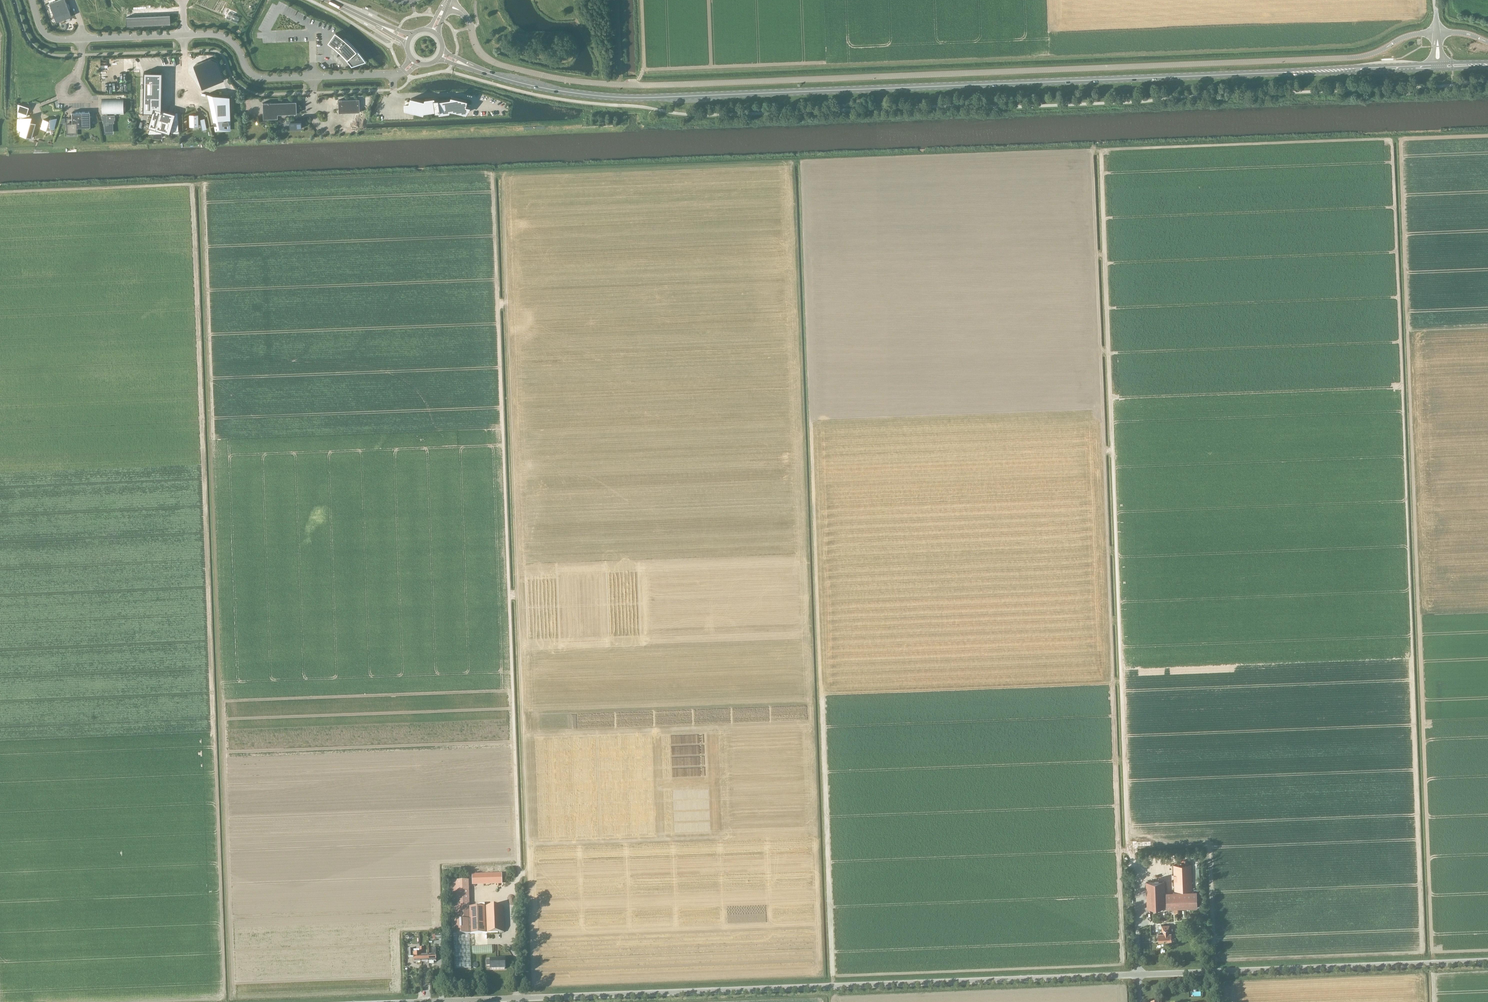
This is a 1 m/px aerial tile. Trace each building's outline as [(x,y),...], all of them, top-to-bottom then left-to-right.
[(45,4),(52,23),(71,16),(65,0),(56,0),(45,4)] [(351,43),(348,40),(345,37),(343,39),(339,36),(335,33),(330,41),(333,44),(337,46),(335,48),(338,51),(341,53),(343,56),(346,59),(348,61),(351,66),(366,61),(362,55),(360,53),(358,50),(354,46),(351,43)] [(224,80),(217,61),(211,58),(196,63),(205,87),(224,80)] [(43,73),(42,78),(50,79),(50,75),(54,75),(58,75),(59,68),(46,67),(46,73),(43,73)] [(145,72),(144,112),(152,112),(148,127),(150,127),(148,133),(162,133),(162,131),(169,133),(170,132),(173,133),(173,131),(179,131),(178,111),(178,112),(175,112),(175,113),(162,110),(163,97),(163,72),(145,72)] [(198,92),(201,90),(191,80),(189,82),(198,92)] [(230,96),(207,94),(208,97),(210,97),(214,120),(215,120),(216,122),(213,122),(215,131),(231,131),(230,96)] [(406,110),(408,110),(422,114),(422,113),(422,112),(434,110),(435,112),(439,112),(440,113),(448,112),(448,111),(449,109),(463,113),(463,112),(465,113),(468,108),(468,104),(465,104),(466,101),(451,97),(451,98),(451,99),(438,101),(438,99),(433,99),(433,98),(425,99),(425,100),(425,102),(411,98),(410,102),(407,101),(407,104),(405,104),(405,110),(406,110)] [(123,99),(103,99),(104,114),(104,116),(102,116),(102,120),(103,120),(103,123),(104,123),(105,130),(113,130),(113,123),(114,123),(113,120),(114,119),(114,116),(107,116),(107,114),(124,114),(123,99)] [(359,99),(338,100),(339,113),(360,112),(359,99)] [(296,101),(263,102),(263,118),(278,118),(278,114),(297,113),(296,101)] [(21,130),(19,135),(31,138),(35,123),(29,122),(31,117),(28,117),(27,115),(26,115),(28,107),(18,104),(17,117),(18,117),(19,119),(17,119),(17,129),(21,130)] [(71,118),(66,118),(67,132),(76,132),(76,127),(89,127),(89,112),(71,112),(71,118)] [(197,115),(190,115),(191,125),(194,125),(195,128),(201,126),(202,131),(202,130),(206,129),(204,119),(200,119),(200,118),(199,118),(200,119),(197,119),(197,115)] [(50,130),(50,127),(54,128),(56,119),(49,119),(49,121),(43,119),(41,127),(50,130)] [(291,119),(286,119),(286,124),(290,123),(290,129),(301,128),(301,125),(302,124),(302,120),(295,120),(295,121),(291,121),(291,119)] [(1173,865),(1174,869),(1174,890),(1192,890),(1191,864),(1173,865)] [(450,891),(452,934),(503,932),(503,906),(469,907),(468,890),(468,880),(450,881),(450,891)] [(1166,893),(1165,893),(1164,881),(1146,882),(1147,908),(1166,908),(1166,909),(1197,908),(1197,907),(1201,907),(1200,898),(1198,899),(1198,897),(1197,897),(1197,891),(1166,892),(1166,893)] [(1158,933),(1159,941),(1171,940),(1171,932),(1170,932),(1169,925),(1162,925),(1162,933),(1158,933)] [(469,936),(453,937),(454,969),(470,968),(469,936)] [(436,961),(436,955),(436,948),(432,948),(432,955),(428,955),(428,962),(436,961)] [(420,953),(412,953),(412,949),(408,949),(408,957),(413,957),(413,962),(421,962),(420,956),(421,956),(420,953)] [(505,969),(504,959),(490,960),(486,960),(486,965),(490,965),(490,969),(505,969)]
